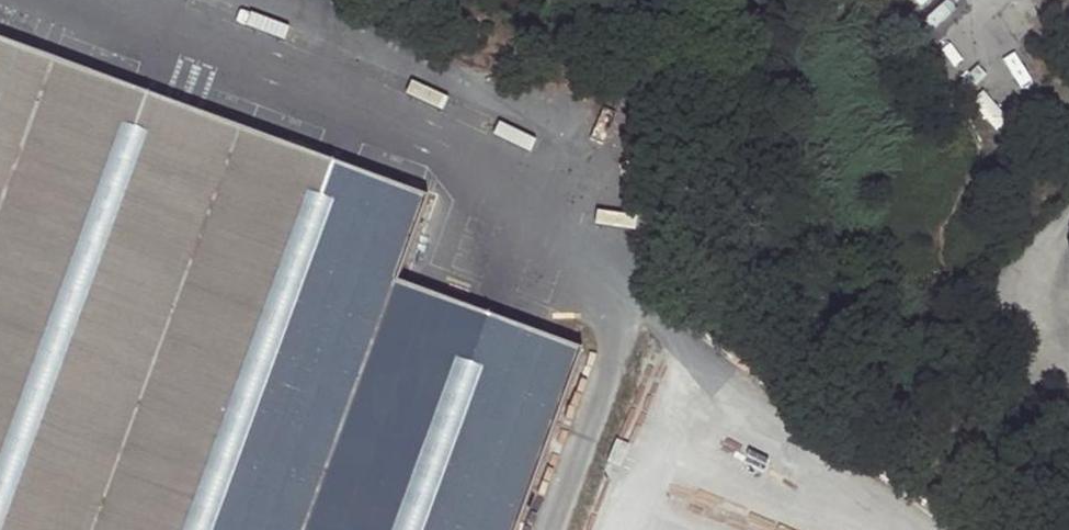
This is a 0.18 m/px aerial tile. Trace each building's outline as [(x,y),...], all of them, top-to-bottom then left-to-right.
[(583,350),(398,283),(430,198),(0,41),(0,529),(518,529),(583,350)]
